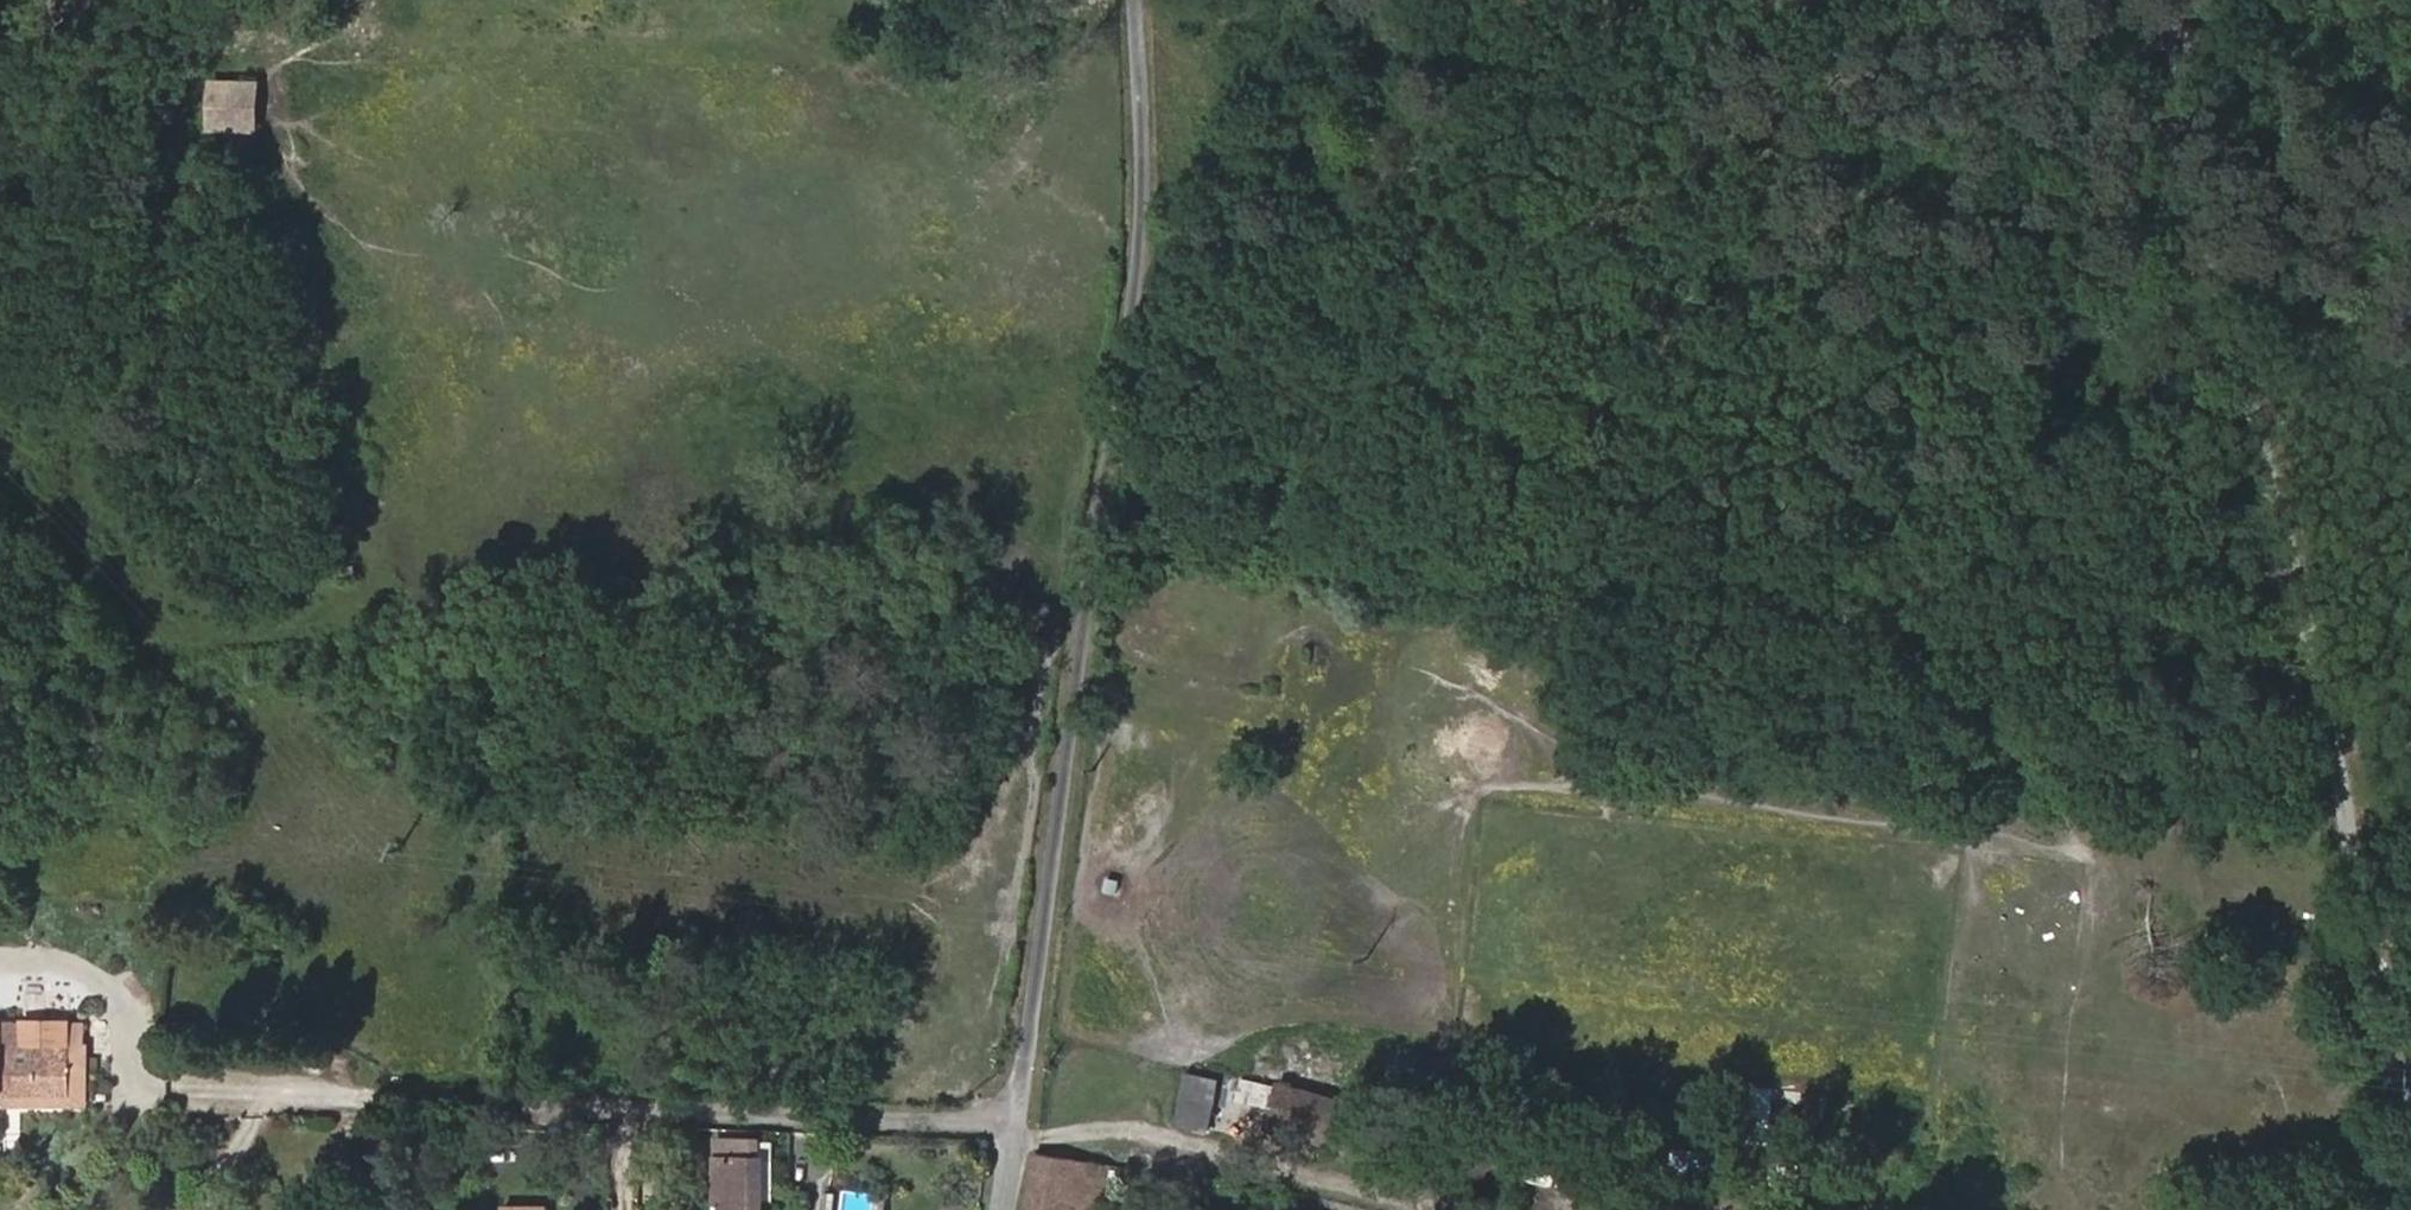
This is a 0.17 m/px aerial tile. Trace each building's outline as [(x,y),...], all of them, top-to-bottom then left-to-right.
[(213,130),(265,131),(266,78),(214,77),(213,130)] [(53,1024),(0,1023),(0,1033),(0,1044),(53,1045),(53,1024)] [(86,1046),(86,1024),(53,1024),(53,1045),(0,1044),(0,1095),(3,1095),(71,1095),(71,1086),(86,1086),(86,1046)] [(1357,1152),(1369,1109),(1361,1107),(1367,1086),(1318,1072),(1312,1094),(1281,1085),(1269,1128),(1357,1152)] [(1208,1129),(1218,1080),(1187,1074),(1177,1122),(1208,1129)] [(86,1107),(86,1086),(71,1086),(71,1095),(3,1096),(3,1108),(86,1107)] [(755,1139),(720,1139),(720,1209),(756,1209),(755,1139)] [(1109,1165),(1037,1153),(1027,1209),(1101,1209),(1109,1165)]
